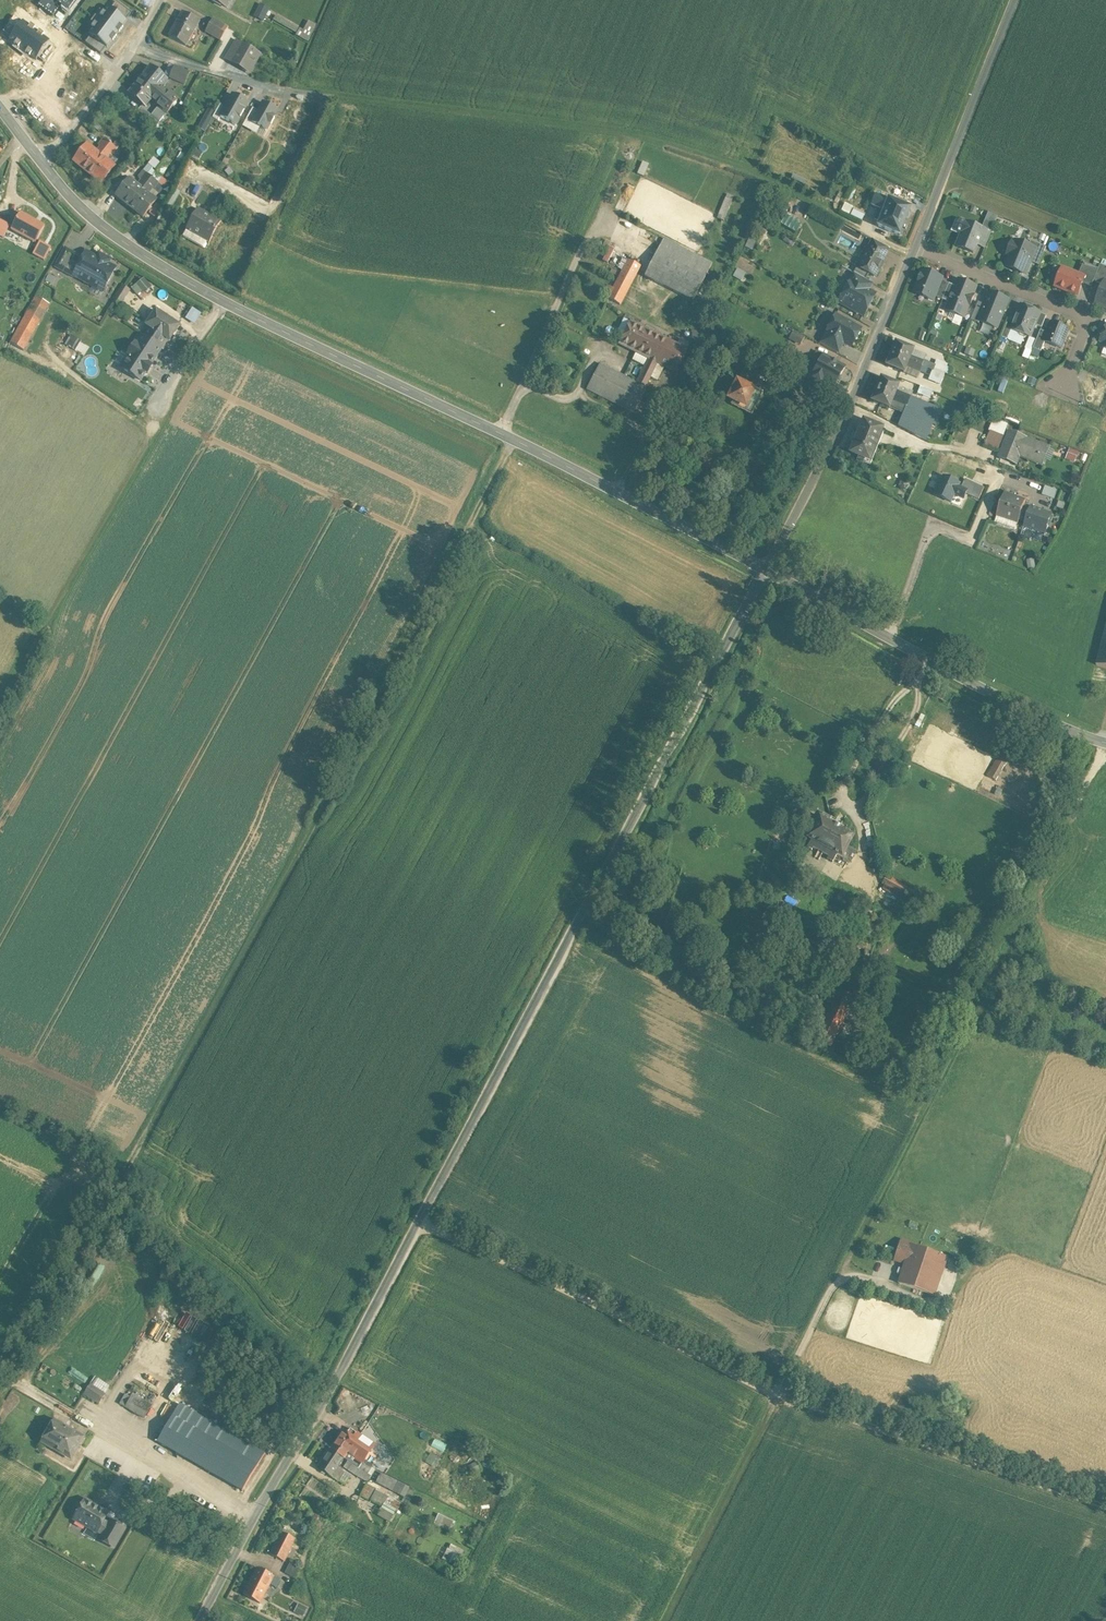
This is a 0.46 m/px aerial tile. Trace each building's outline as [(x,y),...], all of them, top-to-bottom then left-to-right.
[(39,5),(53,16),(60,7),(68,14),(78,0),(43,0),(39,5)] [(226,8),(231,0),(212,0),(226,8)] [(110,9),(125,21),(131,13),(116,2),(110,9)] [(254,17),(264,21),(270,7),(260,3),(254,17)] [(99,21),(116,34),(126,21),(125,21),(110,9),(109,8),(99,21)] [(182,12),(169,37),(185,46),(199,21),(182,12)] [(205,31),(212,17),(207,15),(200,29),(205,31)] [(276,15),(273,21),(309,41),(317,25),(309,20),(303,30),(276,15)] [(3,31),(12,37),(23,23),(14,16),(3,31)] [(228,28),(213,19),(205,32),(220,41),(228,28)] [(106,47),(116,34),(99,21),(89,34),(91,35),(106,46),(106,47)] [(23,49),(36,32),(23,22),(23,23),(12,37),(10,39),(23,49)] [(49,42),(36,32),(23,49),(36,59),(38,57),(49,43),(49,42)] [(100,54),(106,46),(91,35),(85,43),(100,54)] [(236,40),(224,60),(249,75),(261,54),(236,40)] [(49,43),(38,57),(43,61),(54,47),(49,43)] [(189,72),(175,66),(170,78),(184,84),(189,72)] [(167,79),(151,67),(140,80),(172,106),(178,99),(167,91),(166,92),(160,88),(162,84),(164,86),(168,81),(166,80),(167,79)] [(172,106),(140,80),(129,93),(145,106),(152,98),(157,103),(156,104),(167,113),(172,106)] [(220,117),(236,126),(248,104),(232,95),(220,117)] [(252,123),(266,131),(277,111),(263,104),(252,123)] [(160,122),(141,107),(136,112),(156,127),(160,122)] [(104,141),(99,147),(102,149),(97,155),(102,158),(111,146),(104,141)] [(89,145),(75,162),(90,174),(102,158),(97,155),(93,151),(94,149),(89,145)] [(113,157),(118,151),(111,146),(102,158),(106,162),(111,156),(113,157)] [(106,162),(102,158),(90,174),(103,184),(116,167),(111,163),(110,165),(106,162)] [(144,173),(139,179),(142,181),(137,187),(141,190),(150,178),(144,173)] [(129,178),(116,195),(129,205),(141,190),(137,187),(131,183),(133,181),(129,178)] [(157,183),(150,178),(141,190),(145,193),(150,187),(153,189),(157,183)] [(145,193),(141,190),(129,205),(143,216),(156,199),(151,195),(150,197),(145,193)] [(888,199),(877,195),(873,205),(884,209),(888,199)] [(909,208),(888,199),(884,209),(878,226),(898,234),(909,208)] [(842,210),(850,213),(852,205),(844,203),(842,210)] [(861,220),(864,214),(853,208),(850,214),(861,220)] [(197,209),(185,230),(186,231),(187,230),(209,242),(207,246),(208,247),(222,223),(220,222),(220,224),(197,211),(198,210),(197,209)] [(20,214),(12,230),(35,243),(44,226),(20,214)] [(780,225),(795,233),(800,223),(785,215),(780,225)] [(0,220),(0,236),(3,238),(10,226),(0,220)] [(984,229),(967,223),(957,247),(974,254),(977,246),(977,245),(979,246),(982,237),(981,237),(984,229)] [(992,232),(984,229),(981,237),(982,237),(979,246),(977,245),(977,246),(985,249),(992,232)] [(712,264),(663,239),(656,253),(704,278),(712,264)] [(888,249),(872,240),(867,250),(882,259),(888,249)] [(1046,247),(1031,241),(1029,247),(1036,250),(1031,262),(1039,266),(1046,247)] [(40,242),(33,254),(44,261),(51,248),(40,242)] [(1029,247),(1016,242),(1015,243),(1014,242),(1008,256),(1009,257),(1006,266),(1026,274),(1031,262),(1036,250),(1029,247)] [(605,245),(600,260),(608,263),(614,248),(605,245)] [(65,249),(56,267),(74,277),(75,276),(103,291),(115,268),(86,252),(82,259),(65,249)] [(867,250),(866,250),(857,267),(868,274),(873,277),(883,259),(882,259),(867,250)] [(704,278),(656,253),(644,277),(693,302),(704,278)] [(628,260),(608,299),(620,305),(640,266),(628,260)] [(1099,269),(1084,263),(1079,275),(1085,277),(1083,283),(1092,287),(1094,281),(1099,269)] [(1100,265),(1099,269),(1094,281),(1104,285),(1105,282),(1105,267),(1100,265)] [(868,274),(857,267),(854,273),(854,274),(865,280),(868,274)] [(737,268),(734,276),(742,280),(746,272),(737,268)] [(1079,275),(1063,269),(1056,287),(1078,296),(1083,283),(1085,277),(1079,275)] [(942,278),(924,271),(916,289),(925,293),(924,297),(933,301),(935,297),(941,280),(942,278)] [(865,280),(854,274),(850,281),(868,291),(872,283),(871,283),(865,280)] [(144,277),(132,287),(139,295),(151,285),(144,277)] [(949,284),(941,280),(935,297),(943,300),(949,284)] [(850,281),(847,287),(843,288),(840,292),(842,296),(838,302),(863,315),(874,294),(868,291),(850,281)] [(1105,282),(1104,285),(1096,304),(1105,307),(1105,282)] [(956,287),(949,284),(943,300),(950,303),(956,287)] [(966,287),(958,284),(956,287),(950,303),(947,311),(956,315),(957,312),(966,315),(969,306),(970,306),(974,296),(973,296),(977,288),(967,284),(966,287)] [(129,289),(122,285),(112,302),(119,306),(129,289)] [(1009,301),(990,293),(986,305),(979,321),(980,322),(998,329),(1009,301)] [(36,297),(11,343),(22,349),(24,350),(49,304),(36,297)] [(986,305),(979,303),(971,321),(979,324),(980,322),(979,321),(986,305)] [(1041,314),(1021,306),(1015,321),(1011,330),(1012,330),(1019,333),(1021,337),(1025,338),(1028,337),(1031,338),(1036,325),(1041,314)] [(163,350),(169,341),(170,341),(179,326),(156,311),(146,326),(147,326),(141,335),(163,350)] [(1047,316),(1041,314),(1036,325),(1042,328),(1047,316)] [(860,329),(835,316),(833,320),(830,319),(826,327),(828,328),(826,333),(843,342),(851,346),(860,329)] [(1009,319),(1001,337),(1008,340),(1012,330),(1011,330),(1015,321),(1009,319)] [(687,351),(630,323),(619,344),(649,359),(657,363),(676,372),(687,351)] [(1069,330),(1052,323),(1048,334),(1045,342),(1061,349),(1069,330)] [(1041,331),(1034,349),(1041,352),(1045,342),(1048,334),(1041,331)] [(843,342),(826,333),(820,344),(837,354),(843,342)] [(161,348),(142,336),(137,344),(135,343),(128,354),(130,355),(121,368),(140,380),(145,373),(147,374),(148,372),(147,372),(150,367),(151,368),(152,366),(150,365),(161,348)] [(911,350),(894,343),(885,365),(902,372),(904,367),(909,356),(911,350)] [(826,356),(817,351),(807,368),(811,370),(814,371),(812,376),(826,384),(833,388),(837,381),(839,383),(842,377),(840,376),(845,367),(832,360),(831,358),(827,356),(826,356)] [(923,362),(909,356),(904,367),(919,373),(923,362)] [(649,359),(637,382),(646,387),(651,377),(650,377),(657,363),(649,359)] [(936,359),(935,363),(926,360),(920,379),(940,386),(948,363),(936,359)] [(748,360),(732,393),(731,393),(729,397),(728,399),(733,401),(731,404),(751,415),(762,393),(752,388),(763,368),(748,360)] [(637,382),(600,363),(586,389),(633,413),(640,400),(641,401),(641,399),(640,399),(646,387),(637,382)] [(826,384),(812,376),(814,371),(811,370),(805,381),(822,391),(826,384)] [(897,387),(879,380),(870,402),(894,412),(897,405),(905,409),(909,398),(894,392),(897,387)] [(932,391),(920,386),(917,393),(929,398),(932,391)] [(915,419),(904,414),(897,426),(908,432),(915,419)] [(1009,423),(994,417),(989,431),(1004,437),(1009,423)] [(932,425),(921,420),(914,435),(925,441),(932,425)] [(883,429),(864,421),(851,454),(869,462),(883,429)] [(1049,448),(1009,432),(999,457),(1009,461),(1013,453),(1042,465),(1049,448)] [(960,485),(944,478),(936,495),(960,507),(966,494),(968,491),(967,490),(967,491),(962,489),(958,487),(960,485)] [(985,488),(966,479),(962,489),(967,491),(967,490),(968,491),(966,494),(979,500),(985,488)] [(1025,501),(1005,495),(1005,493),(997,517),(998,515),(1018,522),(1017,524),(1018,524),(1026,500),(1025,500),(1025,501)] [(1024,527),(1045,535),(1052,514),(1031,507),(1024,527)] [(1096,665),(1105,668),(1105,627),(1096,665)] [(1000,753),(986,775),(993,780),(1007,759),(1000,753)] [(847,828),(830,818),(827,823),(819,818),(808,839),(815,843),(812,848),(830,857),(832,852),(842,857),(847,848),(853,837),(844,832),(847,828)] [(855,852),(847,848),(842,857),(850,862),(855,852)] [(907,889),(891,880),(887,888),(903,896),(907,889)] [(839,990),(815,1037),(831,1045),(855,999),(839,990)] [(946,1257),(902,1242),(896,1260),(908,1264),(901,1285),(933,1296),(946,1257)] [(103,1394),(91,1385),(86,1392),(98,1401),(103,1394)] [(151,1404),(133,1392),(130,1396),(125,1404),(144,1416),(151,1404)] [(126,1394),(121,1402),(125,1404),(130,1396),(126,1394)] [(263,1450),(178,1402),(171,1414),(256,1462),(263,1450)] [(256,1462),(171,1414),(157,1439),(242,1487),(256,1462)] [(65,1425),(54,1419),(40,1443),(51,1449),(53,1446),(70,1455),(74,1447),(78,1449),(83,1441),(63,1429),(65,1425)] [(374,1445),(350,1429),(347,1434),(342,1431),(330,1449),(330,1450),(343,1458),(358,1468),(374,1445)] [(330,1450),(318,1468),(338,1482),(345,1472),(338,1467),(343,1458),(330,1450)] [(375,1470),(363,1463),(359,1469),(348,1462),(344,1467),(354,1474),(368,1482),(375,1470)] [(380,1472),(375,1482),(400,1494),(405,1485),(380,1472)] [(378,1513),(388,1520),(398,1502),(366,1484),(360,1494),(382,1506),(378,1513)] [(108,1513),(85,1500),(82,1505),(77,1513),(74,1519),(97,1532),(97,1531),(103,1521),(108,1513)] [(82,1505),(77,1502),(72,1510),(77,1513),(82,1505)] [(434,1523),(450,1530),(454,1520),(438,1514),(434,1523)] [(103,1521),(97,1531),(103,1534),(108,1524),(103,1521)] [(124,1529),(110,1521),(108,1524),(103,1534),(100,1539),(114,1547),(124,1529)] [(286,1525),(282,1532),(295,1539),(299,1532),(286,1525)] [(282,1532),(271,1554),(284,1561),(295,1539),(282,1532)] [(442,1558),(456,1565),(463,1550),(449,1543),(442,1558)] [(299,1568),(290,1564),(285,1573),(294,1577),(299,1568)] [(274,1576),(258,1568),(251,1581),(267,1590),(274,1576)] [(267,1590),(251,1581),(244,1595),(260,1603),(267,1590)] [(294,1611),(303,1616),(308,1608),(299,1603),(294,1611)]
